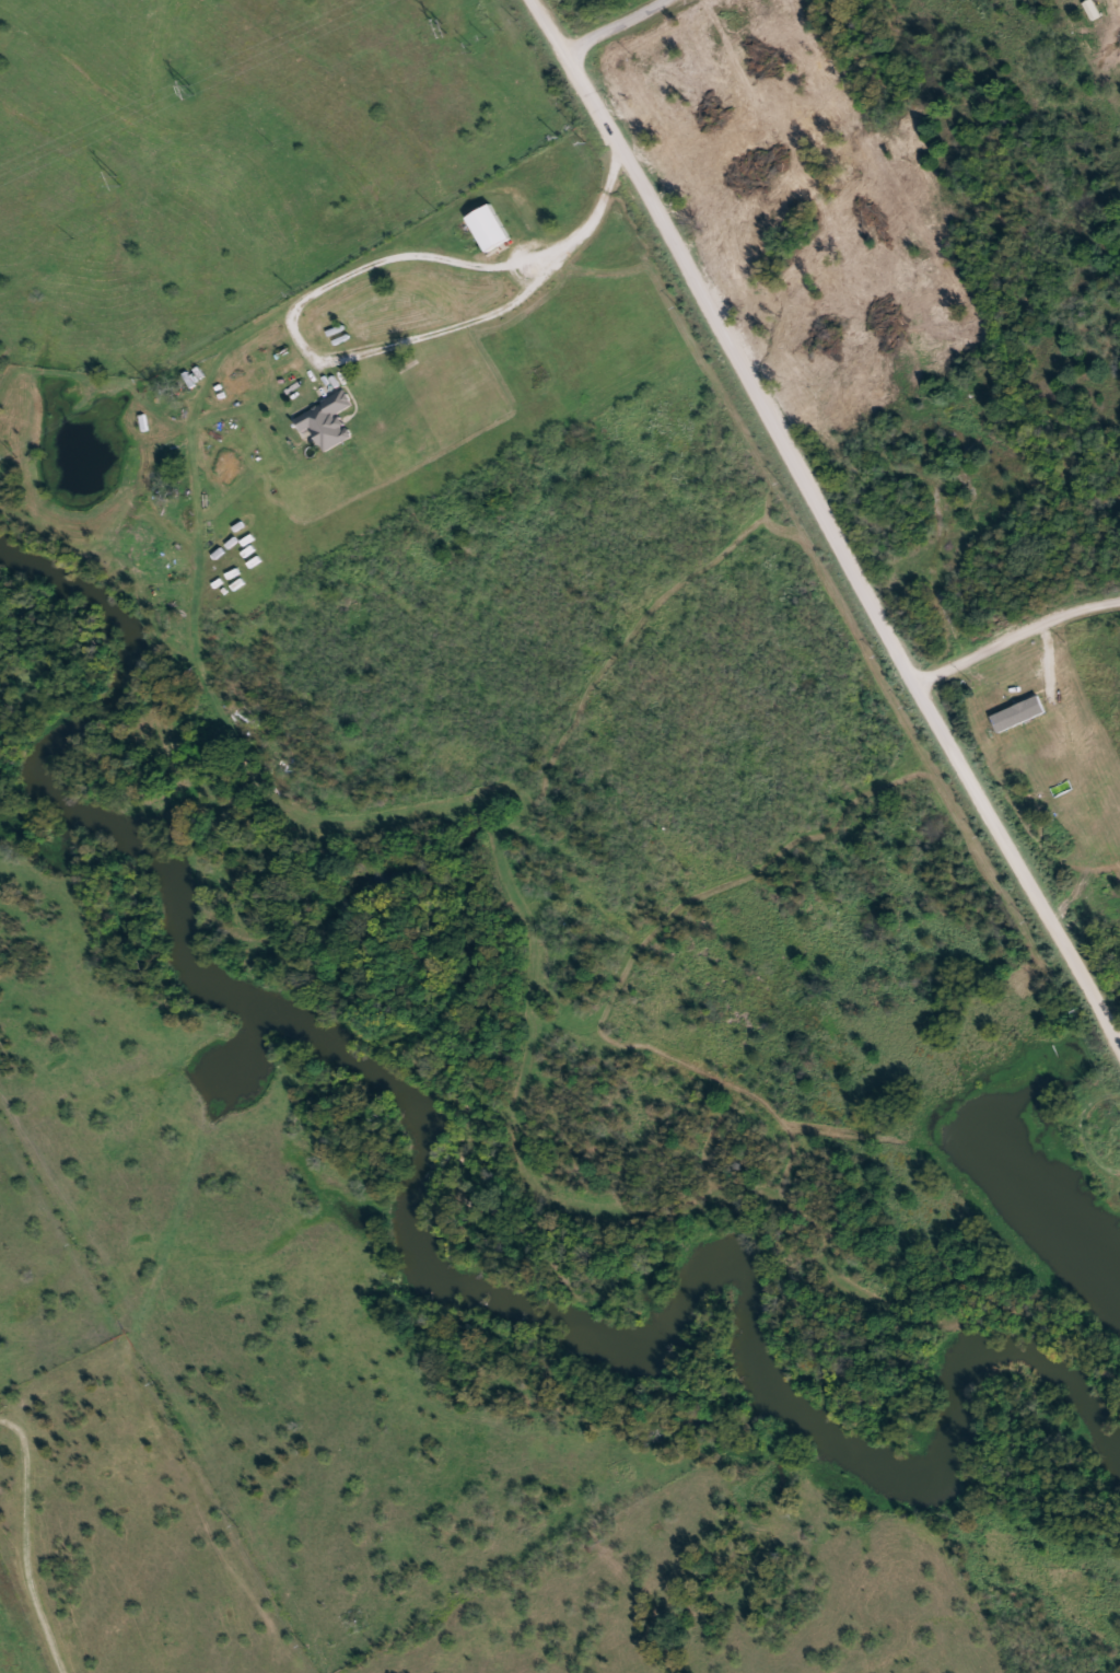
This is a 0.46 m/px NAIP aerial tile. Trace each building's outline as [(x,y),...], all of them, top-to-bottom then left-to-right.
[(512,239),(489,253),(469,219),(492,205),(512,239)] [(295,417),(346,392),(353,407),(340,414),(352,438),(323,453),(312,432),(305,437),(295,417)]
